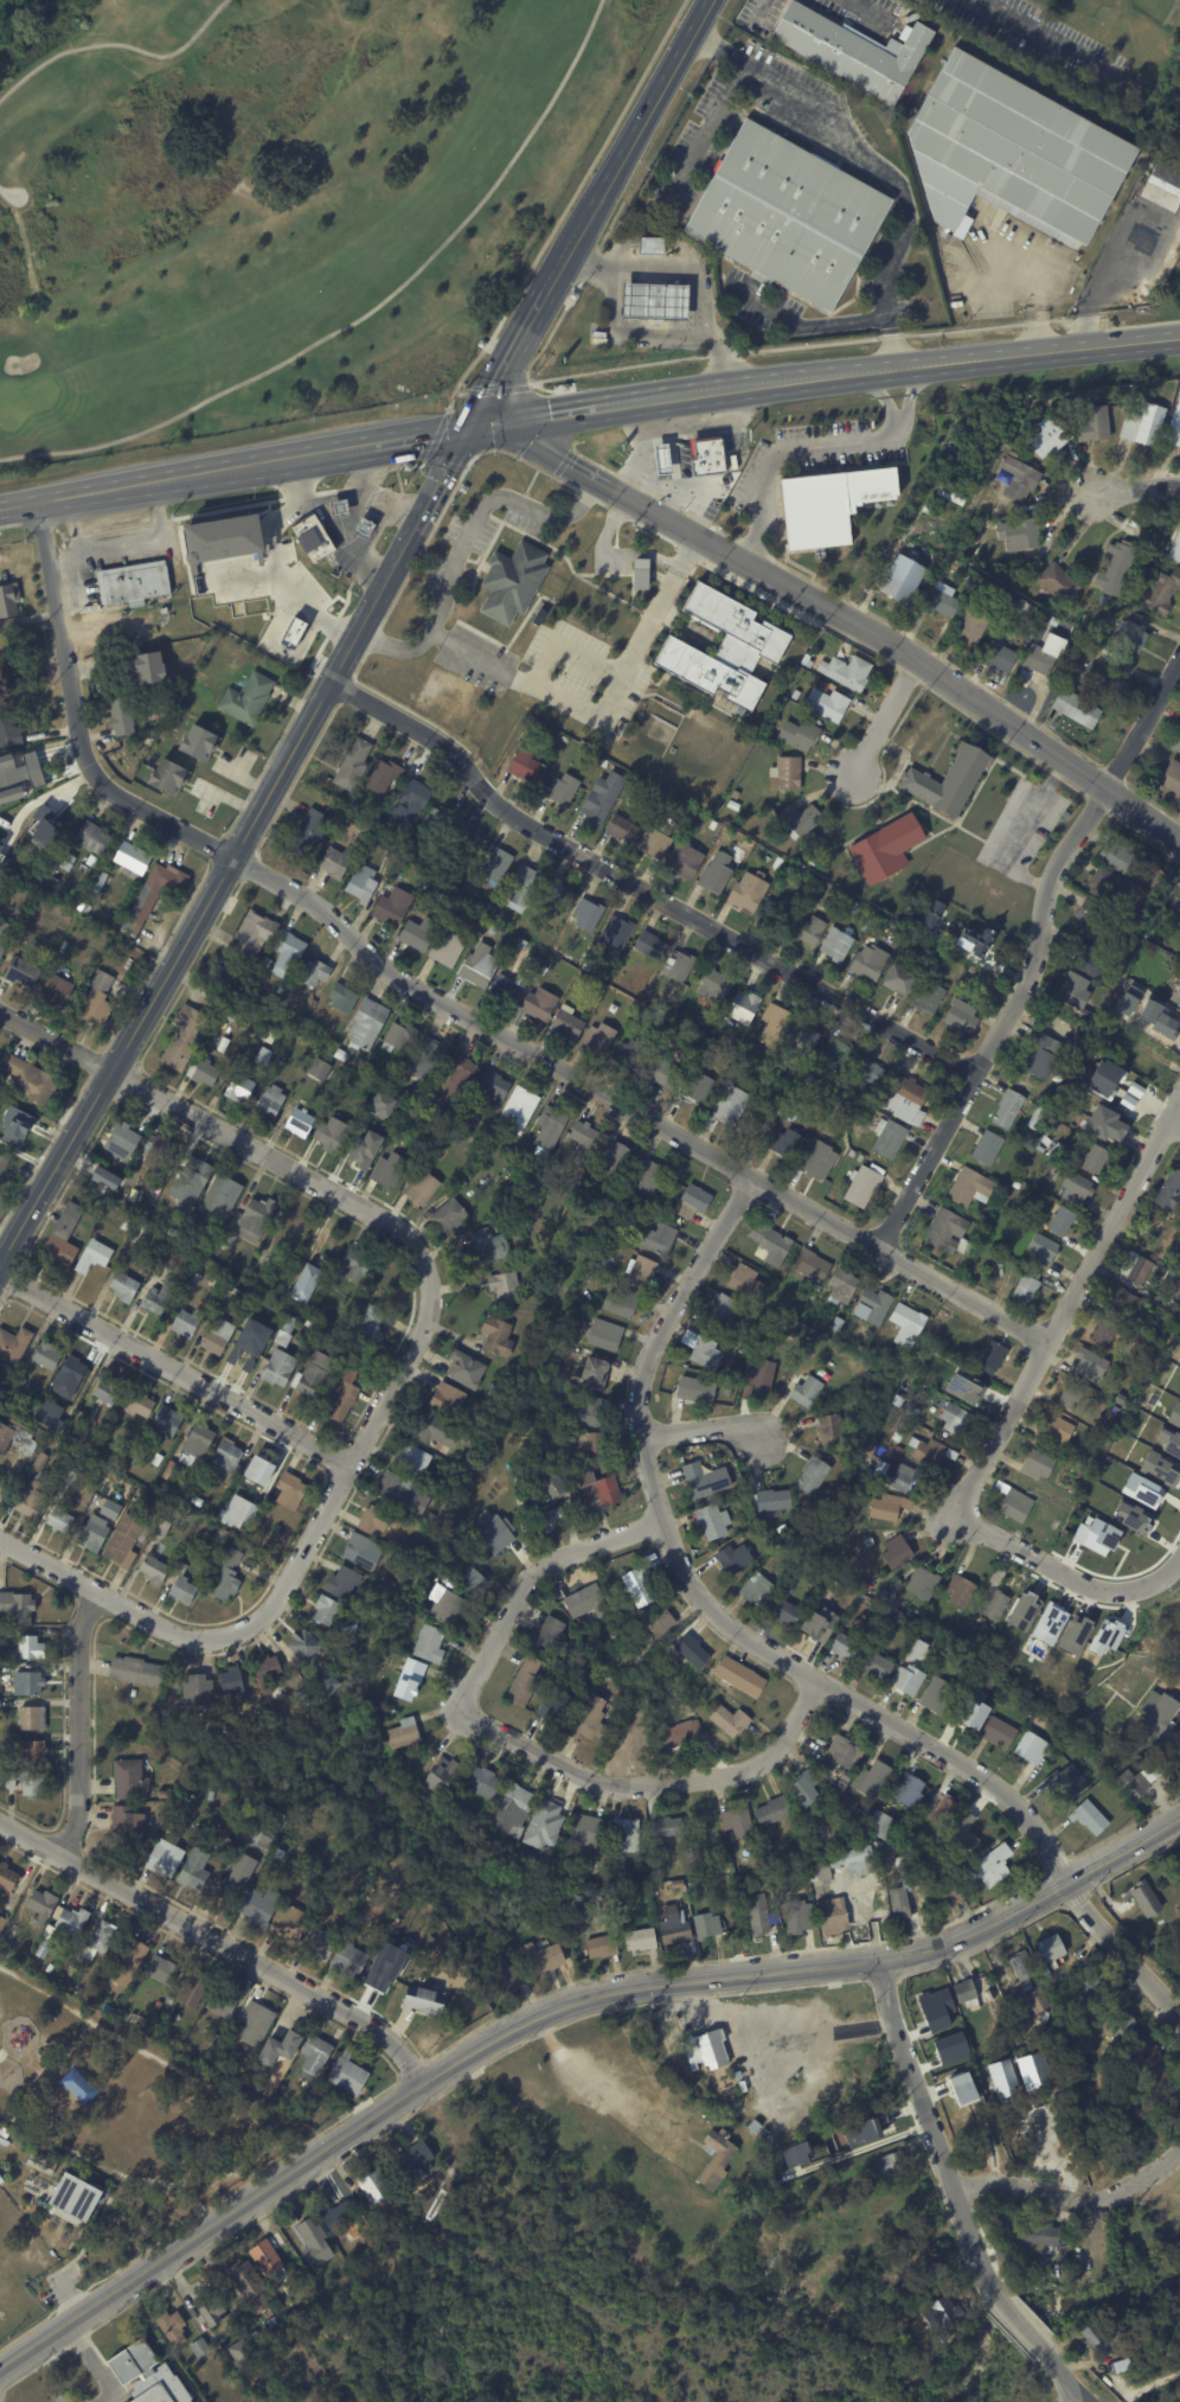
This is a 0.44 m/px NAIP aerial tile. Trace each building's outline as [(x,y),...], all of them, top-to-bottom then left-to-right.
[(771,37),(792,0),(795,0),(852,33),(896,58),(905,41),(898,38),(905,25),(912,28),(916,21),(935,32),(893,106),(771,37)] [(1084,245),(1078,242),(1075,249),(974,193),(962,213),(971,219),(961,238),(954,234),(955,232),(936,222),(908,132),(955,46),(1137,148),(1084,245)] [(745,117),(893,199),(829,314),(772,282),(769,287),(751,276),(755,271),(682,230),(745,117)] [(1160,155),(1179,166),(1179,190),(1150,175),(1160,155)] [(662,254),(637,254),(637,244),(637,237),(663,237),(662,244),(662,254)] [(687,285),(686,320),(621,318),(622,282),(687,285)] [(1175,410),(1179,394),(1179,445),(1163,440),(1173,409),(1175,410)] [(1165,407),(1154,446),(1118,435),(1126,410),(1141,414),(1142,408),(1136,405),(1139,401),(1143,403),(1144,401),(1165,407)] [(1095,437),(1077,440),(1076,422),(1083,421),(1082,405),(1105,403),(1108,437),(1095,437)] [(1070,434),(1071,434),(1054,448),(1053,447),(1041,458),(1026,440),(1054,415),(1070,434)] [(686,440),(718,436),(720,456),(723,456),(724,458),(731,456),(732,468),(725,469),(725,472),(692,477),(686,440)] [(1041,474),(1032,492),(1030,491),(1022,505),(1002,494),(1014,474),(1001,467),(1008,454),(1043,473),(1041,474)] [(844,473),(851,544),(789,550),(782,479),(844,472),(844,473)] [(936,493),(939,484),(966,496),(961,505),(936,493)] [(336,500),(354,497),(357,513),(339,517),(336,500)] [(304,516),(303,517),(297,505),(302,503),(308,515),(304,516)] [(256,554),(258,564),(265,563),(258,514),(183,524),(190,575),(198,574),(196,562),(256,554)] [(368,515),(384,523),(374,539),(360,531),(368,515)] [(366,539),(375,524),(360,516),(352,532),(366,539)] [(1037,518),(1040,538),(1038,539),(1039,545),(1006,551),(1001,522),(1035,516),(1037,518)] [(329,566),(328,566),(326,561),(323,563),(304,532),(323,522),(341,551),(338,554),(340,558),(329,566)] [(1166,555),(1179,523),(1179,561),(1166,555)] [(979,547),(967,545),(968,528),(980,529),(979,547)] [(1124,539),(1141,547),(1118,598),(1102,590),(1103,587),(1092,582),(1098,571),(1104,574),(1112,554),(1105,550),(1109,542),(1114,544),(1115,541),(1120,543),(1121,538),(1124,539)] [(547,566),(521,614),(515,611),(507,625),(479,609),(489,590),(479,584),(489,566),(486,563),(493,549),(509,558),(520,539),(546,554),(541,562),(547,566)] [(899,552),(925,568),(905,605),(878,589),(883,580),(881,579),(887,568),(889,568),(898,552),(899,552)] [(648,557),(647,588),(631,588),(633,557),(648,557)] [(171,560),(177,592),(148,596),(149,605),(134,607),(133,600),(107,603),(102,570),(171,560)] [(1056,563),(1079,586),(1062,603),(1035,579),(1052,560),(1056,563)] [(75,569),(94,567),(96,584),(78,587),(75,569)] [(1174,567),(1179,570),(1179,590),(1175,588),(1168,599),(1171,601),(1169,603),(1172,605),(1165,618),(1137,602),(1144,589),(1149,593),(1161,571),(1169,576),(1174,567)] [(748,608),(756,613),(752,620),(761,625),(763,620),(793,635),(777,665),(761,657),(751,676),(765,684),(751,711),(746,709),(743,715),(736,711),(739,705),(725,697),(727,694),(716,688),(712,694),(654,662),(668,634),(713,659),(727,632),(684,608),(698,581),(748,608)] [(19,615),(0,619),(0,587),(12,584),(12,583),(18,582),(21,601),(21,602),(17,602),(19,615)] [(928,614),(919,611),(934,584),(945,590),(945,592),(961,600),(951,619),(935,611),(931,617),(928,614)] [(958,638),(957,638),(963,625),(957,621),(966,605),(967,606),(969,601),(988,611),(986,615),(989,618),(975,646),(958,638)] [(540,608),(547,612),(539,627),(532,622),(540,608)] [(1142,617),(1139,622),(1146,627),(1143,631),(1148,633),(1137,653),(1108,637),(1120,618),(1124,620),(1130,608),(1143,615),(1142,617)] [(160,621),(175,612),(179,618),(163,626),(160,621)] [(282,639),(295,615),(308,622),(295,646),(282,639)] [(18,618),(19,626),(2,630),(0,620),(18,618)] [(1051,618),(1058,621),(1056,626),(1048,622),(1051,618)] [(990,667),(979,662),(992,639),(1018,653),(1007,673),(995,666),(994,670),(990,667)] [(1098,646),(1101,647),(1092,664),(1128,683),(1118,702),(1091,688),(1094,684),(1069,671),(1085,639),(1098,646)] [(1035,673),(1028,688),(1015,682),(1032,643),(1044,649),(1043,650),(1056,656),(1047,676),(1037,671),(1035,673)] [(143,670),(141,654),(168,650),(171,663),(172,663),(175,681),(148,685),(146,673),(145,673),(143,670)] [(865,676),(864,677),(866,678),(858,694),(815,670),(820,659),(828,663),(832,656),(844,662),(844,663),(846,665),(852,653),(871,664),(865,676)] [(277,685),(272,695),(274,695),(263,714),(265,715),(258,728),(220,707),(232,686),(243,692),(250,679),(251,681),(257,669),(280,682),(277,685)] [(200,671),(207,675),(205,679),(198,676),(200,671)] [(846,707),(836,724),(803,705),(813,688),(817,690),(820,684),(832,691),(833,690),(849,698),(846,707)] [(1064,715),(1050,707),(1062,688),(1063,689),(1065,685),(1070,688),(1069,691),(1070,692),(1071,691),(1083,698),(1082,699),(1101,710),(1090,729),(1064,715)] [(134,717),(137,733),(120,736),(118,729),(116,729),(114,717),(116,716),(113,699),(130,697),(134,717)] [(24,745),(0,749),(0,712),(14,710),(17,724),(20,724),(23,735),(24,745)] [(822,730),(814,746),(810,745),(806,753),(775,736),(784,720),(799,727),(802,718),(822,730)] [(216,746),(212,753),(211,753),(206,761),(181,748),(188,735),(190,735),(195,723),(220,736),(216,746)] [(1171,747),(1179,730),(1179,752),(1171,747)] [(359,737),(371,745),(361,760),(368,764),(353,793),(331,780),(355,736),(359,737)] [(530,759),(546,767),(536,786),(522,779),(521,780),(505,771),(522,739),(537,747),(530,759)] [(992,760),(987,768),(985,766),(954,818),(929,805),(930,804),(899,786),(902,780),(899,778),(904,769),(906,772),(910,766),(923,773),(924,771),(930,774),(929,777),(941,784),(958,752),(955,749),(961,740),(993,758),(992,760)] [(44,753),(49,768),(47,769),(51,784),(30,791),(20,760),(44,753)] [(800,759),(800,790),(768,788),(768,777),(775,777),(776,756),(800,756),(800,759)] [(186,780),(181,788),(180,788),(177,796),(150,782),(158,768),(160,769),(166,758),(191,771),(186,780)] [(602,758),(608,760),(604,767),(598,765),(602,758)] [(1172,758),(1179,762),(1179,796),(1157,782),(1172,758)] [(387,760),(404,769),(396,782),(391,780),(381,797),(363,786),(377,760),(385,765),(387,760)] [(627,779),(599,828),(582,818),(583,816),(578,812),(597,777),(604,780),(610,771),(627,779)] [(550,799),(544,796),(553,777),(559,780),(564,773),(581,781),(564,811),(556,806),(557,804),(550,799)] [(417,782),(424,786),(423,787),(432,792),(411,830),(387,817),(395,803),(405,809),(406,804),(396,798),(406,777),(417,782)] [(647,784),(652,787),(649,792),(643,790),(647,784)] [(65,801),(68,803),(65,805),(78,818),(64,833),(54,825),(49,831),(36,820),(32,824),(25,817),(39,803),(45,809),(58,794),(65,801)] [(729,799),(740,804),(737,811),(726,806),(729,799)] [(351,800),(357,803),(354,810),(348,807),(351,800)] [(801,837),(788,822),(809,804),(826,822),(819,828),(815,824),(801,837)] [(685,805),(691,809),(687,816),(681,812),(685,805)] [(323,826),(304,860),(284,848),(308,806),(328,818),(323,826)] [(31,814),(36,825),(31,827),(38,844),(63,834),(57,816),(49,819),(44,809),(31,814)] [(910,811),(924,837),(900,851),(908,863),(867,887),(846,848),(910,811)] [(445,817),(460,825),(449,844),(425,831),(436,812),(445,817)] [(616,814),(639,828),(630,844),(621,839),(620,841),(603,832),(614,813),(616,814)] [(658,860),(634,848),(646,825),(654,830),(662,814),(674,820),(666,836),(671,839),(660,861),(658,860)] [(96,824),(105,829),(104,831),(116,838),(104,858),(83,844),(86,841),(79,836),(90,820),(96,824)] [(367,825),(372,829),(367,835),(364,831),(367,825)] [(723,826),(733,831),(727,842),(718,837),(723,826)] [(455,847),(479,856),(486,838),(462,829),(455,847)] [(473,836),(512,856),(498,884),(457,862),(473,835),(473,836)] [(1095,856),(1105,839),(1110,842),(1115,836),(1131,847),(1128,852),(1137,858),(1130,869),(1139,874),(1134,882),(1095,856)] [(405,847),(398,843),(400,837),(412,844),(410,850),(405,847)] [(684,879),(678,875),(679,873),(666,864),(680,838),(694,847),(693,849),(705,856),(691,880),(685,876),(684,879)] [(130,847),(142,852),(143,850),(158,857),(147,877),(116,860),(126,843),(130,847)] [(351,849),(355,851),(338,882),(328,876),(329,874),(318,867),(328,847),(341,854),(346,847),(351,849)] [(748,851),(740,865),(732,861),(737,851),(739,852),(742,848),(748,851)] [(384,849),(389,851),(385,861),(380,858),(383,854),(380,854),(381,850),(383,851),(384,849)] [(732,871),(718,896),(695,883),(706,864),(707,865),(717,850),(720,852),(720,851),(731,857),(726,867),(732,871)] [(776,856),(784,861),(778,871),(770,867),(776,856)] [(396,864),(399,858),(405,861),(400,867),(396,864)] [(88,873),(81,869),(84,863),(90,867),(88,873)] [(373,881),(377,883),(364,907),(358,903),(360,900),(344,890),(352,875),(354,876),(360,863),(376,871),(372,880),(373,881)] [(521,864),(533,871),(534,868),(543,873),(519,913),(504,905),(507,900),(506,900),(515,883),(509,880),(519,863),(521,864)] [(174,865),(193,876),(181,897),(166,889),(139,939),(122,931),(159,864),(169,869),(172,865),(174,865)] [(1094,873),(1097,864),(1118,876),(1115,883),(1127,889),(1120,902),(1101,892),(1098,896),(1088,890),(1090,887),(1086,884),(1094,873)] [(748,913),(726,900),(737,882),(739,883),(746,871),(755,876),(758,870),(767,875),(763,881),(769,884),(751,915),(748,913)] [(450,879),(458,884),(454,892),(445,886),(450,879)] [(554,880),(564,884),(563,887),(576,894),(566,911),(543,897),(552,879),(554,880)] [(466,881),(475,886),(472,892),(462,887),(466,881)] [(385,924),(368,914),(380,894),(387,899),(395,886),(413,897),(396,928),(386,922),(385,924)] [(1170,903),(1179,910),(1179,887),(1170,903)] [(440,889),(444,893),(438,902),(434,900),(440,889)] [(1080,905),(1085,896),(1117,914),(1104,939),(1076,924),(1078,919),(1073,916),(1080,905)] [(588,901),(595,905),(596,903),(604,908),(590,934),(573,925),(577,918),(572,915),(582,897),(588,901)] [(943,903),(930,898),(921,922),(934,927),(943,903)] [(849,900),(858,903),(853,913),(845,908),(849,900)] [(272,921),(277,924),(267,944),(263,940),(249,966),(229,954),(237,940),(231,938),(248,908),(271,921),(271,920),(272,921)] [(467,911),(473,914),(469,921),(463,916),(467,911)] [(613,915),(623,921),(624,919),(634,925),(620,951),(604,943),(601,947),(594,944),(611,914),(613,915)] [(827,925),(813,947),(799,939),(797,940),(789,935),(800,918),(808,922),(812,915),(827,925)] [(438,925),(422,953),(408,944),(406,945),(396,939),(408,919),(419,926),(424,916),(438,925)] [(490,921),(498,926),(492,934),(485,930),(490,921)] [(989,951),(983,963),(967,953),(971,945),(963,940),(969,931),(976,935),(982,925),(999,934),(989,951)] [(853,940),(839,966),(829,960),(831,958),(817,951),(832,927),(853,940)] [(893,927),(902,932),(897,939),(890,934),(893,927)] [(643,931),(666,943),(656,960),(631,947),(641,928),(643,931)] [(15,937),(0,966),(0,929),(15,937)] [(283,930),(293,935),(293,937),(307,944),(296,963),(294,962),(283,978),(270,971),(280,953),(272,948),(283,930)] [(566,934),(567,934),(564,940),(558,937),(562,931),(566,934)] [(466,941),(450,969),(427,956),(436,938),(443,941),(449,932),(466,941)] [(517,937),(526,943),(522,950),(519,948),(518,950),(514,947),(515,946),(513,945),(517,937)] [(482,990),(455,975),(467,952),(470,954),(477,940),(489,947),(486,953),(499,960),(482,990)] [(1077,948),(1082,940),(1099,951),(1096,957),(1108,963),(1096,982),(1067,964),(1077,948)] [(876,947),(890,954),(874,983),(865,977),(864,979),(847,970),(858,951),(860,953),(865,946),(868,947),(871,944),(876,947)] [(674,950),(684,956),(686,953),(695,958),(685,977),(662,964),(672,947),(674,950)] [(15,982),(7,977),(18,954),(45,969),(36,989),(20,982),(19,984),(15,982)] [(949,956),(957,960),(954,966),(945,962),(949,956)] [(265,958),(271,962),(267,969),(261,965),(265,958)] [(313,959),(331,969),(323,982),(319,979),(313,989),(294,979),(304,959),(310,963),(313,959)] [(543,962),(549,965),(545,973),(538,970),(543,962)] [(705,964),(713,969),(712,970),(732,982),(719,1007),(694,992),(700,982),(694,978),(703,963),(705,964)] [(898,991),(880,982),(891,964),(913,977),(904,995),(898,991)] [(117,980),(109,996),(111,997),(109,1003),(117,1007),(107,1028),(82,1015),(95,989),(92,986),(101,970),(117,978),(117,980)] [(1056,1003),(1053,1002),(1069,970),(1090,982),(1085,990),(1090,994),(1082,1008),(1097,1016),(1092,1024),(1077,1017),(1078,1015),(1056,1003)] [(578,971),(584,975),(582,979),(576,976),(578,971)] [(47,996),(44,994),(54,972),(77,984),(66,1005),(47,996)] [(528,979),(513,1007),(487,992),(496,972),(511,980),(515,972),(528,979)] [(1179,1005),(1179,979),(1168,998),(1179,1005)] [(338,983),(359,995),(347,1015),(331,1005),(333,1001),(327,997),(335,982),(338,983)] [(917,1008),(910,1004),(921,985),(926,989),(930,982),(947,991),(931,1016),(917,1008)] [(544,1023),(519,1008),(528,992),(533,995),(538,988),(558,998),(544,1023)] [(1129,989),(1134,991),(1130,998),(1126,995),(1129,989)] [(750,992),(761,998),(745,1026),(720,1012),(729,995),(732,997),(736,990),(745,995),(748,991),(750,992)] [(367,998),(372,1001),(371,1004),(372,1005),(374,1002),(390,1011),(366,1053),(361,1050),(357,1059),(344,1050),(352,1035),(346,1031),(353,1021),(351,1020),(365,997),(367,998)] [(958,998),(976,1010),(973,1016),(979,1020),(968,1037),(943,1022),(953,1005),(949,1004),(954,997),(958,998)] [(310,999),(316,1001),(314,1008),(308,1005),(310,999)] [(771,1003),(794,1016),(774,1052),(753,1041),(764,1022),(759,1018),(768,1002),(771,1003)] [(187,1007),(209,1020),(178,1073),(156,1060),(172,1034),(166,1030),(181,1003),(187,1007)] [(558,1029),(550,1026),(559,1008),(559,1009),(563,1003),(575,1010),(571,1016),(585,1023),(576,1040),(558,1029)] [(227,1005),(235,1010),(227,1021),(220,1016),(227,1005)] [(1174,1039),(1173,1041),(1139,1022),(1146,1009),(1148,1010),(1150,1007),(1178,1022),(1174,1029),(1178,1031),(1174,1039)] [(410,1027),(417,1030),(410,1043),(405,1041),(399,1050),(391,1047),(387,1052),(378,1047),(381,1041),(380,1041),(391,1022),(397,1024),(399,1021),(410,1027)] [(802,1026),(820,1035),(804,1060),(782,1047),(797,1022),(802,1026)] [(254,1035),(261,1023),(276,1031),(269,1045),(254,1035)] [(616,1033),(603,1055),(581,1043),(591,1026),(596,1029),(599,1023),(616,1033)] [(1070,1040),(1077,1026),(1091,1033),(1083,1049),(1069,1042),(1070,1040)] [(280,1028),(284,1030),(282,1036),(276,1034),(280,1028)] [(1064,1045),(1043,1081),(1018,1067),(1039,1030),(1064,1045)] [(427,1036),(447,1048),(427,1082),(409,1072),(419,1055),(412,1050),(423,1034),(427,1036)] [(829,1036),(852,1049),(838,1073),(820,1062),(823,1058),(817,1054),(828,1035),(829,1036)] [(205,1043),(210,1036),(216,1039),(211,1047),(205,1043)] [(646,1047),(631,1075),(621,1069),(622,1066),(609,1060),(618,1041),(626,1045),(628,1039),(646,1047)] [(732,1045),(738,1048),(735,1054),(729,1049),(732,1045)] [(336,1048),(346,1053),(341,1061),(332,1056),(336,1048)] [(7,1075),(0,1072),(0,1064),(7,1050),(13,1054),(47,1073),(49,1069),(62,1078),(46,1106),(31,1098),(32,1097),(15,1087),(20,1078),(8,1072),(7,1075)] [(457,1054),(469,1061),(469,1062),(476,1066),(453,1107),(430,1094),(455,1053),(457,1054)] [(860,1055),(886,1069),(876,1087),(847,1071),(857,1053),(860,1055)] [(666,1088),(640,1074),(650,1055),(679,1071),(668,1090),(666,1088)] [(1084,1086),(1105,1098),(1123,1069),(1102,1056),(1084,1086)] [(200,1085),(190,1080),(191,1079),(185,1075),(191,1063),(197,1066),(199,1060),(203,1062),(205,1058),(211,1061),(209,1065),(220,1069),(212,1087),(201,1082),(200,1085)] [(222,1095),(241,1060),(250,1065),(243,1077),(255,1082),(242,1106),(222,1095)] [(331,1067),(322,1081),(310,1074),(319,1060),(331,1067)] [(487,1068),(502,1077),(501,1078),(511,1084),(501,1100),(475,1085),(485,1067),(487,1068)] [(694,1101),(676,1092),(685,1077),(692,1080),(697,1071),(714,1081),(701,1105),(694,1101)] [(896,1073),(906,1079),(908,1075),(915,1079),(912,1082),(926,1091),(917,1110),(924,1113),(916,1127),(908,1123),(906,1124),(890,1114),(892,1109),(880,1103),(887,1090),(883,1086),(891,1072),(894,1074),(896,1073)] [(810,1073),(820,1080),(815,1086),(807,1079),(810,1073)] [(1122,1077),(1140,1087),(1137,1091),(1139,1092),(1135,1099),(1139,1101),(1135,1107),(1130,1105),(1133,1100),(1114,1088),(1108,1097),(1094,1087),(1101,1078),(1109,1082),(1111,1079),(1117,1082),(1122,1075),(1122,1077)] [(252,1111),(262,1094),(263,1094),(267,1087),(269,1088),(271,1085),(281,1091),(280,1094),(284,1097),(271,1122),(252,1111)] [(517,1086),(539,1098),(517,1137),(494,1123),(517,1085),(517,1086)] [(750,1095),(732,1127),(708,1113),(719,1095),(725,1098),(732,1086),(750,1095)] [(1008,1088),(1025,1098),(1007,1131),(989,1122),(999,1105),(998,1104),(1006,1087),(1008,1088)] [(1092,1087),(1099,1092),(1095,1098),(1089,1092),(1092,1087)] [(368,1108),(387,1117),(396,1099),(376,1090),(368,1108)] [(782,1090),(790,1094),(783,1105),(776,1100),(782,1090)] [(428,1099),(434,1101),(431,1107),(425,1104),(428,1099)] [(40,1118),(31,1135),(30,1133),(23,1148),(4,1138),(11,1125),(5,1123),(9,1112),(5,1110),(9,1103),(40,1118)] [(302,1104),(308,1107),(304,1113),(315,1120),(302,1141),(283,1129),(300,1103),(302,1104)] [(549,1104),(569,1116),(554,1143),(537,1133),(541,1124),(534,1120),(544,1103),(549,1104)] [(1115,1116),(1112,1120),(1126,1126),(1117,1143),(1104,1136),(1102,1141),(1080,1130),(1095,1103),(1116,1114),(1115,1116)] [(767,1136),(758,1132),(753,1141),(735,1131),(748,1105),(768,1116),(767,1118),(774,1122),(767,1136)] [(578,1119),(588,1125),(586,1126),(602,1135),(592,1151),(566,1137),(577,1118),(578,1119)] [(908,1130),(890,1161),(870,1149),(878,1133),(873,1130),(880,1118),(885,1122),(887,1118),(908,1130)] [(116,1165),(98,1156),(111,1132),(108,1131),(114,1120),(128,1129),(128,1130),(141,1137),(123,1169),(116,1165)] [(327,1152),(321,1149),(322,1145),(315,1142),(325,1126),(328,1127),(329,1124),(338,1129),(336,1132),(344,1136),(335,1151),(331,1149),(328,1154),(327,1152)] [(1057,1130),(1050,1144),(1039,1138),(1046,1124),(1057,1130)] [(791,1131),(803,1137),(788,1163),(778,1158),(780,1156),(767,1148),(777,1131),(783,1133),(787,1127),(791,1131)] [(981,1136),(985,1129),(1003,1141),(988,1167),(969,1156),(981,1136)] [(159,1133),(181,1146),(166,1175),(141,1161),(145,1155),(139,1151),(145,1139),(149,1143),(155,1132),(159,1133)] [(454,1135),(460,1139),(456,1144),(450,1141),(454,1135)] [(485,1135),(495,1141),(492,1148),(481,1142),(485,1135)] [(608,1138),(629,1150),(614,1176),(597,1167),(601,1160),(596,1156),(607,1138),(608,1138)] [(355,1168),(346,1162),(357,1142),(374,1152),(365,1169),(358,1164),(357,1168),(355,1168)] [(1094,1144),(1109,1152),(1096,1175),(1079,1167),(1089,1150),(1089,1149),(1091,1145),(1092,1143),(1094,1144)] [(500,1151),(504,1144),(513,1150),(508,1156),(500,1151)] [(838,1154),(822,1181),(796,1165),(807,1149),(815,1154),(821,1144),(838,1154)] [(852,1149),(857,1152),(853,1157),(848,1154),(852,1149)] [(408,1161),(392,1187),(389,1186),(386,1189),(367,1177),(379,1156),(385,1160),(390,1151),(408,1161)] [(12,1163),(0,1187),(0,1154),(13,1161),(12,1163)] [(859,1154),(864,1156),(860,1163),(855,1160),(859,1154)] [(190,1156),(212,1168),(188,1210),(182,1207),(181,1210),(173,1206),(175,1201),(165,1196),(187,1155),(190,1156)] [(642,1157),(669,1173),(655,1199),(635,1187),(641,1176),(631,1171),(640,1156),(642,1157)] [(884,1171),(881,1176),(883,1176),(864,1210),(841,1199),(851,1181),(847,1178),(852,1170),(855,1171),(860,1164),(867,1169),(871,1163),(884,1171)] [(90,1179),(115,1190),(121,1177),(96,1165),(90,1179)] [(944,1197),(962,1165),(995,1183),(983,1203),(971,1196),(964,1209),(944,1197)] [(1173,1167),(1179,1171),(1179,1212),(1178,1216),(1152,1201),(1173,1167)] [(1084,1197),(1079,1206),(1062,1196),(1065,1189),(1059,1186),(1069,1170),(1092,1183),(1089,1188),(1092,1189),(1089,1196),(1085,1195),(1084,1197)] [(219,1171),(230,1178),(229,1181),(241,1188),(226,1214),(214,1207),(211,1212),(198,1206),(218,1171),(219,1171)] [(440,1183),(422,1208),(419,1206),(416,1209),(410,1205),(412,1201),(400,1193),(413,1176),(418,1180),(424,1171),(440,1183)] [(1014,1180),(1020,1184),(1018,1189),(1011,1186),(1014,1180)] [(698,1188),(712,1196),(701,1214),(695,1210),(690,1221),(672,1210),(688,1182),(698,1188)] [(678,1186),(674,1194),(669,1192),(673,1183),(678,1186)] [(107,1184),(117,1189),(113,1200),(102,1195),(107,1184)] [(432,1224),(427,1216),(451,1196),(468,1218),(443,1237),(432,1224)] [(262,1201),(264,1202),(267,1197),(277,1203),(259,1237),(256,1234),(254,1240),(237,1232),(239,1227),(236,1225),(250,1197),(258,1202),(259,1200),(262,1201)] [(532,1201),(539,1197),(541,1203),(534,1207),(532,1201)] [(614,1199),(621,1203),(618,1208),(611,1203),(614,1199)] [(54,1221),(66,1201),(82,1209),(63,1241),(76,1248),(65,1269),(37,1252),(54,1221)] [(515,1214),(512,1207),(524,1201),(528,1208),(515,1214)] [(934,1216),(939,1206),(969,1222),(961,1238),(971,1244),(966,1256),(954,1250),(949,1257),(922,1240),(930,1226),(929,1226),(934,1216)] [(1076,1220),(1072,1225),(1065,1238),(1048,1229),(1058,1212),(1057,1212),(1058,1208),(1059,1208),(1060,1206),(1077,1214),(1075,1219),(1076,1220)] [(152,1213),(159,1215),(154,1226),(147,1224),(152,1213)] [(981,1214),(988,1218),(985,1225),(977,1221),(981,1214)] [(126,1218),(130,1221),(124,1231),(120,1227),(126,1218)] [(762,1224),(783,1237),(771,1254),(767,1252),(762,1260),(751,1254),(757,1244),(745,1237),(755,1220),(762,1224)] [(675,1229),(663,1258),(635,1244),(643,1227),(654,1232),(658,1221),(675,1229)] [(976,1224),(982,1227),(979,1233),(973,1231),(976,1224)] [(487,1229),(489,1238),(501,1233),(511,1254),(477,1267),(466,1234),(486,1227),(487,1229)] [(233,1232),(237,1233),(227,1252),(219,1248),(222,1244),(229,1229),(233,1232)] [(1058,1252),(1054,1258),(1052,1257),(1048,1261),(1050,1263),(1047,1267),(1028,1258),(1032,1252),(1025,1248),(1034,1232),(1058,1245),(1056,1250),(1058,1251),(1058,1252)] [(191,1237),(198,1240),(195,1242),(201,1246),(198,1253),(192,1250),(193,1248),(186,1245),(191,1237)] [(113,1251),(103,1267),(95,1264),(94,1266),(90,1264),(83,1276),(72,1271),(89,1239),(90,1239),(91,1238),(94,1239),(94,1240),(113,1251)] [(806,1248),(815,1254),(814,1256),(831,1266),(821,1283),(782,1261),(793,1242),(806,1248)] [(338,1265),(348,1246),(371,1259),(357,1285),(341,1276),(345,1269),(338,1265)] [(995,1247),(1000,1251),(996,1257),(992,1254),(995,1247)] [(175,1258),(167,1272),(155,1265),(163,1251),(175,1258)] [(1139,1286),(1123,1278),(1130,1266),(1123,1261),(1130,1251),(1153,1264),(1139,1286)] [(654,1264),(655,1264),(642,1291),(623,1283),(628,1275),(623,1272),(629,1259),(633,1261),(636,1254),(654,1264)] [(735,1269),(738,1261),(757,1272),(753,1279),(763,1284),(753,1302),(725,1285),(735,1269)] [(307,1304),(323,1270),(305,1262),(289,1296),(307,1304)] [(839,1267),(852,1276),(852,1277),(859,1280),(845,1305),(838,1302),(835,1305),(827,1301),(828,1297),(828,1296),(833,1288),(826,1284),(835,1266),(839,1267)] [(1039,1275),(1035,1279),(1024,1273),(1027,1267),(1039,1275)] [(1168,1270),(1175,1273),(1171,1282),(1163,1278),(1168,1270)] [(116,1297),(111,1295),(113,1291),(107,1288),(116,1271),(140,1284),(128,1304),(116,1297)] [(201,1276),(192,1290),(184,1285),(192,1271),(201,1276)] [(487,1285),(485,1277),(514,1271),(520,1302),(496,1305),(494,1291),(487,1292),(487,1285)] [(1026,1305),(1009,1297),(1019,1278),(1021,1273),(1039,1283),(1035,1290),(1034,1289),(1026,1305)] [(174,1286),(156,1317),(148,1312),(147,1315),(142,1312),(143,1310),(137,1307),(149,1286),(158,1291),(163,1280),(174,1286)] [(706,1286),(718,1293),(719,1292),(739,1304),(737,1309),(742,1312),(735,1324),(730,1321),(722,1335),(703,1323),(712,1308),(711,1308),(714,1299),(703,1292),(706,1286)] [(1107,1310),(1118,1286),(1124,1289),(1124,1290),(1141,1299),(1133,1316),(1123,1311),(1121,1317),(1107,1310)] [(236,1298),(230,1295),(223,1308),(213,1302),(222,1288),(229,1292),(231,1288),(239,1292),(236,1298)] [(637,1296),(628,1320),(599,1309),(608,1289),(617,1293),(621,1288),(637,1295),(637,1296)] [(865,1289),(877,1295),(879,1290),(893,1298),(877,1328),(861,1320),(867,1310),(855,1303),(864,1288),(865,1289)] [(899,1303),(918,1314),(918,1312),(926,1317),(908,1350),(891,1341),(899,1327),(887,1320),(897,1302),(899,1303)] [(383,1312),(376,1327),(379,1329),(377,1333),(381,1335),(376,1347),(352,1335),(367,1304),(383,1312)] [(190,1340),(169,1329),(180,1308),(184,1310),(184,1311),(192,1315),(194,1309),(203,1314),(190,1340)] [(276,1346),(270,1342),(277,1329),(278,1330),(287,1315),(296,1321),(288,1335),(289,1336),(282,1348),(276,1346)] [(508,1329),(505,1339),(512,1342),(505,1359),(480,1348),(486,1335),(477,1331),(485,1315),(509,1325),(508,1329)] [(835,1316),(842,1320),(838,1333),(829,1328),(835,1316)] [(1117,1327),(1105,1350),(1089,1341),(1098,1324),(1097,1324),(1101,1317),(1117,1327)] [(224,1322),(235,1328),(217,1359),(209,1353),(207,1355),(203,1353),(204,1350),(198,1347),(213,1320),(220,1321),(224,1322)] [(791,1322),(800,1325),(796,1333),(788,1329),(791,1322)] [(599,1329),(617,1335),(618,1333),(621,1334),(614,1355),(611,1354),(611,1352),(585,1342),(591,1325),(599,1329)] [(13,1368),(0,1361),(0,1330),(13,1337),(19,1327),(21,1328),(32,1335),(13,1368)] [(242,1355),(239,1354),(233,1367),(223,1362),(239,1328),(263,1341),(255,1357),(245,1353),(243,1356),(242,1355)] [(328,1337),(321,1350),(313,1347),(320,1333),(328,1337)] [(699,1335),(716,1343),(712,1349),(720,1353),(712,1372),(687,1360),(699,1335)] [(1008,1350),(1005,1357),(1003,1356),(992,1378),(981,1372),(983,1367),(979,1365),(989,1346),(988,1344),(990,1340),(1008,1350)] [(40,1341),(62,1353),(51,1372),(30,1361),(40,1341)] [(735,1355),(738,1346),(748,1349),(743,1360),(735,1355)] [(838,1347),(845,1350),(841,1356),(834,1353),(838,1347)] [(1072,1372),(1078,1360),(1073,1357),(1079,1347),(1108,1361),(1096,1385),(1072,1372)] [(275,1348),(296,1360),(282,1388),(272,1384),(271,1386),(258,1379),(275,1348)] [(445,1373),(453,1360),(448,1357),(453,1348),(486,1367),(477,1381),(480,1381),(474,1392),(444,1375),(445,1373)] [(334,1360),(313,1401),(294,1391),(294,1390),(289,1386),(296,1372),(302,1375),(314,1350),(334,1360)] [(78,1360),(79,1361),(78,1363),(86,1368),(70,1398),(51,1387),(68,1355),(78,1360)] [(849,1355),(862,1363),(857,1372),(844,1362),(849,1355)] [(605,1363),(607,1366),(604,1373),(608,1374),(603,1391),(588,1386),(588,1384),(577,1380),(585,1356),(605,1362),(605,1363)] [(775,1363),(770,1393),(751,1390),(752,1386),(746,1385),(750,1366),(756,1367),(757,1360),(775,1363)] [(357,1390),(339,1424),(315,1411),(327,1391),(331,1392),(334,1386),(334,1387),(346,1366),(354,1372),(347,1385),(357,1390)] [(727,1366),(738,1368),(736,1376),(725,1373),(727,1366)] [(822,1385),(806,1408),(789,1398),(781,1410),(774,1405),(782,1393),(781,1393),(797,1368),(822,1385)] [(981,1398),(975,1407),(961,1399),(964,1391),(956,1386),(964,1371),(988,1384),(981,1398)] [(684,1399),(675,1398),(681,1375),(716,1384),(711,1405),(684,1399)] [(111,1376),(123,1384),(110,1408),(105,1406),(107,1404),(91,1395),(100,1380),(107,1384),(110,1376),(111,1376)] [(19,1380),(24,1382),(17,1395),(7,1391),(15,1378),(19,1380)] [(1070,1411),(1056,1404),(1063,1390),(1062,1388),(1066,1379),(1085,1390),(1083,1395),(1080,1394),(1072,1412),(1070,1411)] [(453,1418),(425,1404),(438,1380),(468,1395),(464,1404),(461,1401),(453,1418)] [(490,1385),(496,1388),(490,1400),(485,1397),(490,1385)] [(143,1394),(147,1395),(146,1398),(155,1404),(146,1419),(135,1413),(133,1417),(127,1413),(128,1410),(127,1408),(136,1392),(141,1395),(142,1393),(143,1394)] [(1121,1395),(1128,1400),(1123,1407),(1112,1400),(1116,1393),(1121,1395)] [(601,1400),(599,1427),(564,1425),(566,1404),(579,1404),(581,1397),(602,1399),(601,1400)] [(1175,1400),(1166,1423),(1179,1428),(1179,1401),(1175,1400)] [(962,1430),(957,1437),(941,1429),(944,1422),(937,1418),(947,1401),(973,1416),(967,1427),(964,1425),(962,1430)] [(167,1408),(182,1418),(171,1439),(148,1426),(160,1405),(167,1408)] [(62,1411),(69,1414),(59,1430),(51,1425),(53,1422),(50,1420),(57,1407),(62,1411)] [(75,1411),(84,1416),(77,1430),(68,1424),(75,1411)] [(417,1423),(423,1411),(450,1425),(448,1431),(456,1436),(449,1449),(429,1438),(424,1445),(410,1438),(417,1423)] [(1073,1426),(1064,1444),(1058,1440),(1054,1445),(1038,1436),(1050,1413),(1073,1426)] [(821,1450),(817,1417),(838,1414),(842,1448),(821,1450)] [(1,1456),(0,1455),(0,1425),(5,1427),(8,1419),(33,1432),(30,1440),(36,1444),(27,1459),(14,1452),(18,1444),(9,1439),(1,1456)] [(195,1425),(200,1427),(203,1425),(207,1427),(205,1431),(214,1436),(199,1463),(193,1459),(188,1469),(177,1462),(180,1456),(178,1455),(194,1424),(195,1425)] [(1179,1460),(1179,1438),(1159,1427),(1155,1435),(1164,1440),(1159,1449),(1179,1460)] [(160,1437),(154,1449),(143,1443),(149,1431),(160,1437)] [(603,1435),(603,1467),(575,1467),(575,1459),(557,1459),(557,1442),(575,1442),(575,1433),(603,1433),(603,1435)] [(231,1442),(235,1444),(233,1446),(241,1450),(239,1452),(242,1455),(237,1465),(242,1468),(235,1480),(227,1476),(227,1478),(206,1467),(222,1437),(231,1442)] [(947,1448),(934,1470),(910,1457),(919,1440),(926,1444),(930,1438),(947,1448)] [(397,1462),(392,1459),(399,1446),(400,1448),(404,1443),(431,1457),(422,1475),(397,1462)] [(1019,1470),(1027,1452),(1028,1454),(1031,1449),(1054,1461),(1046,1478),(1039,1475),(1037,1481),(1018,1471),(1019,1470)] [(36,1471),(28,1468),(37,1451),(47,1457),(39,1474),(36,1471)] [(1173,1486),(1179,1470),(1179,1466),(1147,1451),(1138,1471),(1173,1486)] [(140,1459),(136,1467),(129,1464),(135,1452),(142,1456),(140,1459)] [(163,1457),(158,1467),(150,1463),(156,1454),(163,1457)] [(831,1467),(813,1497),(793,1486),(810,1456),(831,1467)] [(916,1471),(906,1490),(904,1495),(871,1477),(879,1461),(886,1464),(890,1458),(916,1471)] [(267,1464),(277,1470),(261,1501),(243,1491),(259,1459),(267,1464)] [(725,1469),(731,1487),(692,1499),(681,1465),(699,1459),(704,1474),(724,1467),(725,1469)] [(168,1461),(178,1467),(168,1482),(159,1476),(168,1461)] [(109,1496),(108,1500),(121,1507),(114,1521),(113,1520),(110,1525),(95,1516),(103,1501),(92,1495),(107,1468),(121,1476),(109,1496)] [(70,1488),(62,1484),(70,1470),(77,1475),(70,1488)] [(379,1482),(385,1470),(422,1490),(419,1495),(429,1500),(419,1516),(405,1508),(403,1512),(372,1495),(379,1482)] [(286,1471),(301,1480),(300,1483),(307,1487),(294,1512),(275,1502),(281,1489),(276,1487),(283,1471),(286,1471)] [(589,1472),(591,1482),(611,1475),(620,1501),(601,1508),(604,1519),(594,1523),(589,1510),(586,1512),(578,1488),(576,1489),(572,1477),(588,1471),(589,1472)] [(1153,1509),(1164,1489),(1130,1471),(1120,1492),(1153,1509)] [(562,1490),(556,1494),(557,1499),(554,1499),(563,1521),(558,1523),(559,1527),(543,1534),(537,1519),(536,1505),(541,1502),(541,1505),(549,1501),(547,1500),(545,1501),(534,1484),(552,1474),(562,1490)] [(32,1480),(43,1486),(39,1494),(45,1497),(33,1520),(13,1509),(24,1490),(25,1490),(31,1478),(32,1480)] [(447,1481),(444,1488),(438,1486),(441,1478),(447,1481)] [(864,1481),(873,1483),(870,1490),(861,1488),(864,1481)] [(994,1487),(998,1481),(1034,1501),(1020,1525),(996,1510),(1005,1495),(993,1488),(994,1487)] [(136,1493),(140,1487),(146,1490),(142,1496),(136,1493)] [(757,1513),(756,1505),(752,1506),(751,1495),(756,1495),(756,1491),(772,1490),(772,1493),(789,1490),(791,1509),(757,1513)] [(256,1505),(233,1493),(220,1520),(242,1531),(256,1505)] [(915,1503),(910,1512),(900,1507),(897,1523),(870,1518),(873,1499),(881,1501),(884,1494),(902,1497),(915,1503)] [(193,1495),(203,1501),(199,1507),(190,1501),(193,1495)] [(1153,1516),(1118,1500),(1114,1509),(1124,1514),(1119,1524),(1144,1535),(1153,1516)] [(726,1515),(730,1523),(723,1527),(725,1534),(706,1542),(699,1523),(697,1525),(691,1512),(713,1502),(718,1514),(724,1510),(726,1515)] [(354,1528),(370,1505),(397,1521),(391,1529),(379,1522),(370,1537),(354,1528)] [(63,1512),(75,1519),(65,1534),(56,1529),(54,1532),(51,1531),(52,1528),(45,1523),(54,1508),(57,1509),(59,1506),(65,1508),(63,1512)] [(127,1572),(109,1563),(110,1561),(102,1557),(126,1513),(146,1525),(145,1526),(150,1529),(142,1544),(137,1540),(130,1552),(136,1554),(127,1572)] [(429,1513),(434,1515),(429,1527),(423,1523),(429,1513)] [(1071,1539),(1106,1557),(1120,1531),(1085,1513),(1071,1539)] [(511,1532),(508,1534),(517,1546),(509,1551),(508,1548),(504,1552),(501,1548),(492,1555),(474,1529),(494,1515),(498,1520),(502,1518),(512,1531),(511,1532)] [(95,1518),(100,1520),(98,1522),(109,1529),(95,1555),(84,1548),(88,1542),(79,1538),(90,1518),(91,1519),(92,1516),(95,1518)] [(161,1539),(153,1533),(162,1519),(171,1525),(162,1539),(161,1539)] [(1053,1520),(1060,1523),(1056,1532),(1048,1529),(1053,1520)] [(846,1521),(854,1521),(854,1532),(846,1532),(846,1521)] [(344,1526),(352,1531),(352,1532),(383,1548),(368,1576),(336,1559),(347,1539),(339,1534),(344,1526)] [(899,1534),(913,1555),(891,1571),(880,1554),(887,1550),(883,1544),(899,1533),(899,1534)] [(864,1541),(871,1537),(874,1544),(867,1547),(864,1541)] [(729,1577),(713,1554),(729,1545),(732,1551),(742,1544),(753,1560),(729,1577)] [(243,1554),(233,1571),(237,1573),(235,1578),(241,1582),(232,1597),(227,1593),(223,1603),(207,1595),(219,1572),(216,1571),(229,1546),(243,1554)] [(148,1557),(153,1559),(154,1558),(156,1559),(155,1560),(169,1567),(158,1589),(148,1584),(149,1582),(142,1578),(145,1574),(139,1571),(147,1555),(148,1557)] [(917,1563),(918,1564),(911,1569),(908,1563),(915,1559),(917,1563)] [(191,1599),(187,1605),(178,1601),(177,1603),(166,1597),(177,1578),(171,1574),(179,1561),(187,1566),(181,1576),(187,1579),(185,1583),(197,1589),(191,1599)] [(345,1599),(342,1603),(320,1591),(329,1574),(332,1576),(338,1565),(360,1577),(354,1588),(352,1585),(345,1599)] [(641,1567),(647,1579),(643,1580),(653,1599),(635,1609),(618,1578),(640,1566),(641,1567)] [(917,1567),(926,1572),(928,1571),(939,1578),(925,1604),(909,1595),(909,1593),(903,1590),(916,1566),(917,1567)] [(473,1571),(487,1584),(474,1599),(456,1584),(470,1569),(473,1571)] [(767,1599),(758,1609),(751,1603),(750,1605),(736,1593),(748,1579),(756,1571),(776,1589),(767,1599)] [(954,1574),(976,1588),(963,1611),(947,1602),(950,1596),(944,1592),(954,1574)] [(807,1576),(816,1582),(810,1591),(801,1585),(807,1576)] [(603,1599),(605,1603),(594,1608),(596,1614),(590,1617),(588,1611),(571,1620),(560,1599),(595,1583),(603,1599)] [(880,1584),(887,1590),(883,1596),(876,1591),(880,1584)] [(994,1590),(1001,1593),(1000,1595),(1009,1601),(996,1624),(974,1611),(988,1586),(994,1590)] [(460,1599),(467,1604),(451,1630),(427,1615),(435,1602),(430,1598),(435,1591),(438,1593),(442,1589),(460,1599)] [(1042,1601),(1023,1590),(1006,1623),(1025,1633),(1042,1601)] [(12,1614),(0,1613),(0,1592),(17,1593),(17,1595),(31,1595),(31,1596),(31,1601),(34,1601),(34,1612),(30,1612),(30,1627),(12,1627),(12,1614)] [(331,1599),(339,1604),(326,1628),(309,1618),(315,1609),(312,1606),(319,1593),(331,1599)] [(781,1599),(802,1611),(793,1628),(781,1622),(780,1623),(765,1615),(776,1597),(781,1599)] [(893,1599),(899,1603),(896,1609),(887,1603),(891,1597),(893,1599)] [(1054,1646),(1068,1610),(1045,1601),(1031,1637),(1054,1646)] [(839,1615),(813,1602),(798,1630),(824,1644),(839,1615)] [(675,1622),(675,1623),(667,1630),(674,1637),(662,1647),(642,1623),(662,1606),(675,1622)] [(1078,1656),(1092,1622),(1072,1614),(1058,1647),(1078,1656)] [(558,1656),(532,1641),(547,1616),(564,1627),(559,1634),(565,1636),(562,1642),(566,1644),(558,1656)] [(1087,1649),(1101,1656),(1105,1647),(1112,1651),(1124,1627),(1103,1616),(1087,1649)] [(443,1631),(436,1649),(442,1652),(436,1666),(410,1655),(423,1623),(443,1631)] [(321,1646),(304,1662),(287,1646),(293,1638),(289,1635),(295,1629),(299,1633),(303,1628),(321,1646)] [(687,1634),(711,1656),(697,1672),(671,1649),(685,1633),(687,1634)] [(844,1659),(842,1657),(842,1659),(827,1649),(838,1633),(862,1648),(853,1665),(844,1659)] [(36,1641),(36,1644),(43,1644),(43,1660),(18,1660),(18,1637),(36,1637),(36,1641)] [(928,1644),(919,1659),(915,1656),(912,1661),(904,1656),(906,1652),(908,1652),(915,1637),(928,1644)] [(865,1672),(857,1668),(866,1650),(892,1665),(883,1682),(865,1672)] [(275,1656),(282,1674),(256,1684),(249,1666),(259,1662),(258,1657),(267,1654),(268,1659),(275,1656)] [(537,1680),(521,1710),(502,1699),(525,1655),(539,1662),(532,1678),(537,1680)] [(140,1660),(141,1660),(141,1663),(161,1667),(158,1689),(105,1680),(110,1657),(121,1660),(121,1656),(140,1660)] [(724,1656),(753,1674),(753,1675),(765,1682),(755,1700),(712,1675),(724,1656)] [(428,1666),(419,1687),(415,1686),(412,1691),(413,1692),(411,1699),(409,1698),(406,1705),(391,1699),(397,1682),(398,1682),(406,1659),(428,1666)] [(241,1676),(243,1691),(223,1695),(218,1674),(227,1672),(227,1668),(238,1666),(241,1676)] [(917,1672),(924,1676),(911,1698),(887,1684),(898,1666),(904,1670),(908,1666),(917,1672)] [(201,1675),(204,1675),(204,1681),(212,1681),(212,1707),(181,1707),(181,1675),(191,1675),(191,1668),(199,1668),(199,1675),(201,1675)] [(326,1673),(339,1684),(326,1699),(313,1687),(326,1672),(326,1673)] [(44,1681),(44,1688),(39,1688),(39,1697),(13,1697),(12,1673),(39,1673),(39,1679),(43,1679),(44,1681)] [(935,1676),(957,1689),(941,1718),(917,1704),(934,1675),(935,1676)] [(1080,1706),(1095,1688),(1094,1688),(1099,1680),(1105,1685),(1095,1698),(1096,1698),(1085,1711),(1080,1706)] [(295,1693),(302,1688),(313,1704),(301,1712),(290,1695),(295,1693)] [(544,1720),(534,1714),(544,1695),(549,1698),(553,1689),(572,1699),(567,1707),(571,1710),(562,1730),(544,1720)] [(1155,1739),(1139,1729),(1163,1693),(1179,1705),(1156,1739),(1155,1739)] [(596,1745),(567,1730),(582,1704),(584,1705),(589,1695),(603,1704),(598,1712),(603,1714),(598,1724),(605,1727),(596,1745)] [(958,1726),(949,1720),(964,1695),(987,1710),(971,1733),(958,1726)] [(749,1721),(732,1740),(707,1718),(718,1705),(732,1718),(739,1710),(750,1720),(749,1721)] [(41,1716),(41,1731),(15,1731),(15,1708),(41,1708),(41,1716)] [(205,1717),(204,1733),(190,1732),(191,1716),(205,1717)] [(988,1743),(979,1737),(992,1716),(1018,1731),(1006,1750),(998,1746),(996,1748),(988,1743)] [(412,1717),(418,1735),(421,1733),(422,1742),(391,1751),(385,1731),(399,1726),(398,1720),(412,1717)] [(703,1737),(703,1739),(666,1750),(660,1731),(674,1727),(674,1725),(690,1720),(691,1721),(697,1719),(703,1737)] [(1065,1737),(1059,1731),(1064,1725),(1071,1730),(1065,1737)] [(637,1731),(633,1756),(626,1755),(626,1752),(608,1749),(613,1730),(618,1731),(618,1727),(637,1731)] [(1088,1727),(1098,1737),(1085,1752),(1075,1743),(1088,1727)] [(1026,1731),(1050,1745),(1040,1761),(1033,1757),(1030,1764),(1012,1753),(1025,1731),(1026,1731)] [(838,1736),(849,1742),(848,1745),(862,1753),(851,1774),(828,1762),(832,1756),(826,1752),(835,1735),(838,1736)] [(26,1743),(44,1743),(44,1750),(47,1750),(47,1755),(44,1755),(44,1765),(19,1765),(19,1768),(6,1768),(7,1762),(15,1762),(17,1743),(26,1743)] [(419,1787),(440,1757),(448,1763),(450,1761),(460,1767),(436,1799),(419,1787)] [(139,1761),(139,1780),(146,1780),(147,1799),(114,1800),(114,1782),(111,1782),(110,1761),(139,1761)] [(874,1761),(890,1769),(877,1794),(866,1788),(864,1791),(858,1789),(874,1761)] [(171,1775),(171,1781),(154,1781),(154,1764),(171,1764),(171,1775)] [(1079,1793),(1063,1804),(1053,1791),(1051,1794),(1041,1781),(1057,1770),(1059,1772),(1071,1764),(1088,1787),(1079,1793)] [(472,1765),(480,1771),(481,1768),(494,1776),(493,1778),(500,1782),(489,1802),(458,1784),(469,1765),(472,1765)] [(1156,1771),(1161,1777),(1152,1785),(1153,1788),(1141,1799),(1143,1801),(1134,1808),(1114,1783),(1128,1771),(1134,1780),(1140,1775),(1141,1775),(1152,1767),(1156,1771)] [(807,1770),(817,1784),(812,1788),(819,1799),(803,1810),(787,1788),(793,1784),(790,1782),(806,1769),(807,1770)] [(903,1771),(924,1784),(918,1794),(922,1796),(917,1804),(913,1802),(910,1809),(886,1795),(900,1770),(903,1771)] [(44,1776),(44,1785),(41,1785),(41,1799),(21,1797),(21,1782),(17,1782),(17,1789),(5,1789),(5,1772),(28,1772),(28,1775),(44,1776)] [(525,1793),(531,1796),(524,1808),(527,1810),(519,1827),(521,1829),(514,1842),(481,1823),(498,1794),(500,1795),(507,1783),(525,1793)] [(828,1784),(832,1790),(827,1794),(823,1788),(828,1784)] [(166,1793),(165,1800),(156,1799),(156,1791),(166,1793)] [(210,1791),(216,1794),(212,1802),(207,1800),(210,1791)] [(938,1791),(953,1800),(951,1802),(957,1806),(945,1828),(929,1820),(934,1809),(929,1807),(937,1791),(938,1791)] [(783,1796),(790,1816),(758,1829),(751,1812),(765,1806),(764,1802),(782,1795),(783,1796)] [(191,1802),(187,1810),(177,1806),(180,1797),(191,1802)] [(550,1803),(552,1804),(551,1806),(559,1809),(556,1816),(562,1819),(554,1836),(556,1838),(550,1850),(543,1846),(539,1853),(518,1844),(538,1800),(545,1802),(546,1802),(550,1803)] [(1071,1823),(1066,1819),(1072,1814),(1071,1813),(1085,1800),(1108,1825),(1094,1838),(1083,1826),(1082,1827),(1076,1820),(1071,1823)] [(245,1844),(238,1840),(256,1803),(282,1816),(263,1852),(246,1844),(246,1845),(245,1844)] [(143,1815),(142,1846),(114,1844),(115,1834),(110,1834),(113,1807),(129,1808),(128,1814),(143,1815)] [(722,1813),(746,1807),(753,1836),(733,1840),(731,1829),(723,1832),(719,1813),(722,1813)] [(874,1810),(896,1822),(884,1842),(862,1831),(874,1810)] [(975,1819),(975,1820),(968,1827),(970,1829),(969,1832),(980,1841),(968,1857),(964,1853),(960,1860),(941,1844),(954,1828),(951,1827),(964,1810),(975,1819)] [(594,1819),(601,1821),(592,1851),(566,1844),(575,1814),(594,1819)] [(681,1819),(684,1835),(653,1840),(650,1823),(658,1822),(656,1819),(669,1818),(671,1820),(681,1819)] [(614,1820),(637,1821),(636,1854),(617,1853),(617,1841),(611,1841),(611,1820),(614,1820)] [(222,1836),(230,1841),(223,1855),(214,1851),(222,1836)] [(148,1872),(140,1867),(156,1839),(182,1854),(166,1883),(148,1872)] [(1006,1848),(1012,1855),(1003,1863),(1005,1865),(1003,1866),(1009,1874),(988,1891),(970,1868),(1002,1844),(1006,1848)] [(513,1850),(511,1857),(500,1852),(502,1845),(513,1850)] [(877,1872),(851,1879),(847,1866),(840,1867),(840,1866),(831,1868),(827,1857),(852,1850),(852,1847),(858,1845),(859,1848),(870,1846),(877,1872)] [(203,1853),(207,1855),(198,1873),(206,1878),(197,1895),(173,1882),(192,1847),(203,1853)] [(275,1850),(282,1853),(278,1861),(270,1857),(275,1850)] [(231,1892),(222,1887),(241,1853),(256,1863),(238,1896),(231,1892)] [(8,1893),(0,1889),(0,1861),(4,1864),(7,1866),(6,1868),(19,1876),(8,1893)] [(829,1868),(832,1879),(828,1879),(829,1884),(822,1886),(821,1882),(812,1884),(808,1867),(828,1863),(829,1868)] [(912,1914),(913,1919),(892,1922),(887,1891),(900,1889),(897,1865),(908,1864),(911,1887),(912,1892),(905,1893),(906,1902),(911,1902),(912,1914)] [(1157,1911),(1146,1918),(1130,1892),(1136,1887),(1135,1884),(1144,1878),(1162,1908),(1157,1911)] [(963,1899),(963,1900),(936,1914),(926,1892),(955,1880),(963,1899)] [(669,1882),(680,1882),(681,1890),(669,1890),(669,1882)] [(312,1884),(314,1885),(319,1891),(318,1898),(312,1902),(304,1900),(300,1895),(301,1887),(307,1884),(312,1884)] [(34,1891),(41,1896),(44,1891),(58,1899),(47,1919),(24,1906),(33,1890),(34,1891)] [(249,1925),(246,1924),(249,1921),(238,1914),(251,1890),(263,1897),(267,1890),(282,1898),(263,1933),(249,1925)] [(764,1908),(769,1934),(759,1935),(759,1937),(750,1940),(743,1898),(762,1895),(764,1908)] [(847,1928),(847,1931),(838,1934),(839,1936),(821,1938),(814,1904),(841,1898),(847,1928)] [(810,1924),(810,1931),(800,1931),(800,1937),(783,1937),(784,1902),(803,1902),(803,1905),(810,1905),(810,1924)] [(294,1909),(309,1917),(295,1943),(272,1931),(286,1905),(294,1909)] [(682,1918),(685,1917),(686,1923),(690,1922),(693,1943),(675,1946),(675,1944),(662,1947),(660,1928),(667,1927),(663,1908),(676,1905),(679,1918),(682,1918)] [(397,1912),(400,1906),(408,1910),(404,1916),(397,1912)] [(79,1909),(90,1914),(76,1938),(53,1925),(63,1908),(70,1912),(71,1910),(77,1912),(79,1908),(79,1909)] [(722,1936),(706,1938),(706,1941),(695,1943),(691,1917),(710,1914),(710,1917),(717,1916),(722,1936)] [(101,1919),(116,1928),(102,1955),(94,1950),(89,1961),(82,1957),(79,1962),(71,1957),(78,1942),(85,1946),(100,1919),(101,1919)] [(19,1928),(12,1941),(5,1937),(12,1923),(19,1928)] [(322,1966),(296,1950),(309,1927),(321,1934),(319,1936),(334,1944),(322,1966)] [(656,1949),(639,1951),(639,1950),(627,1951),(624,1934),(654,1929),(656,1949)] [(1066,1954),(1045,1963),(1035,1943),(1056,1934),(1066,1954)] [(141,1946),(148,1949),(126,1989),(102,1975),(124,1936),(141,1946)] [(617,1956),(599,1960),(598,1959),(588,1960),(583,1942),(613,1936),(617,1956)] [(46,1944),(50,1947),(41,1962),(31,1956),(39,1941),(46,1944)] [(367,1959),(353,1982),(327,1967),(342,1941),(352,1946),(351,1949),(367,1959)] [(531,1947),(534,1954),(554,1946),(563,1965),(556,1968),(556,1969),(547,1973),(547,1972),(531,1978),(519,1948),(530,1943),(531,1947)] [(386,1950),(387,1951),(386,1954),(402,1963),(390,1983),(380,1978),(371,1992),(359,1985),(380,1947),(386,1950)] [(1035,1973),(1019,1981),(1008,1959),(1015,1955),(1014,1953),(1024,1948),(1035,1973)] [(154,1956),(180,1970),(168,1991),(140,1975),(152,1955),(154,1956)] [(521,1980),(522,1980),(500,1994),(485,1967),(500,1959),(507,1969),(513,1965),(521,1980)] [(47,1965),(52,1968),(47,1975),(43,1972),(47,1965)] [(186,1968),(210,1981),(192,2011),(175,2001),(182,1987),(177,1983),(185,1968),(186,1968)] [(971,1981),(976,1997),(975,1998),(977,2005),(966,2008),(964,2001),(957,2004),(951,1985),(961,1982),(961,1981),(970,1978),(971,1981)] [(1021,1989),(1022,1993),(1011,1998),(1006,1987),(1018,1981),(1021,1989)] [(415,1987),(444,1997),(438,2017),(436,2017),(436,2018),(416,2012),(416,2011),(402,2007),(408,1986),(415,1987)] [(1038,2012),(1033,2014),(1022,1994),(1039,1986),(1050,2006),(1038,2012)] [(219,1991),(223,1992),(224,1989),(238,1998),(225,2021),(204,2010),(216,1988),(219,1991)] [(941,2025),(939,2018),(926,2021),(923,2013),(922,2014),(917,1994),(936,1989),(942,2007),(944,2015),(947,2015),(949,2023),(941,2025)] [(988,2000),(985,1992),(989,1989),(994,1998),(988,2000)] [(165,2002),(168,1997),(173,1999),(169,2006),(165,2002)] [(251,2002),(274,2015),(254,2051),(235,2040),(243,2026),(237,2021),(249,2001),(251,2002)] [(1024,2024),(1026,2027),(1018,2032),(1015,2027),(1024,2023),(1024,2024)] [(1051,2026),(1059,2030),(1054,2043),(1045,2039),(1051,2026)] [(730,2063),(710,2070),(707,2064),(705,2065),(703,2061),(697,2063),(699,2069),(692,2071),(686,2053),(684,2055),(682,2052),(678,2053),(676,2050),(681,2049),(679,2043),(720,2027),(725,2039),(722,2040),(730,2063)] [(268,2039),(269,2040),(269,2039),(280,2045),(287,2031),(301,2039),(289,2062),(276,2056),(268,2070),(254,2062),(267,2039),(268,2039)] [(310,2037),(332,2049),(315,2078),(316,2080),(312,2087),(297,2078),(301,2071),(299,2070),(304,2059),(297,2055),(308,2034),(310,2037)] [(348,2046),(354,2050),(347,2062),(368,2075),(354,2098),(325,2080),(339,2056),(340,2057),(347,2046),(348,2046)] [(962,2074),(971,2095),(960,2101),(950,2078),(962,2074)] [(316,2107),(313,2115),(306,2110),(309,2103),(316,2107)] [(882,2137),(876,2117),(843,2127),(849,2147),(882,2137)] [(694,2180),(712,2157),(703,2151),(707,2145),(701,2140),(711,2129),(717,2133),(720,2128),(730,2134),(726,2140),(737,2148),(723,2170),(726,2173),(712,2193),(694,2180)] [(425,2171),(405,2185),(390,2161),(421,2140),(432,2158),(428,2161),(431,2166),(425,2171)] [(787,2169),(811,2162),(805,2141),(781,2148),(787,2169)] [(903,2153),(909,2168),(879,2178),(873,2159),(902,2149),(903,2153)] [(56,2165),(50,2179),(25,2168),(31,2154),(56,2165)] [(391,2192),(370,2206),(351,2177),(363,2170),(365,2173),(376,2167),(392,2192),(391,2192)] [(68,2174),(103,2192),(88,2222),(49,2202),(64,2172),(68,2174)] [(434,2178),(443,2173),(447,2181),(437,2185),(434,2178)] [(358,2217),(358,2218),(332,2235),(315,2209),(326,2203),(331,2210),(346,2199),(358,2217)] [(300,2240),(301,2238),(294,2227),(310,2215),(335,2251),(309,2269),(299,2251),(304,2247),(300,2240)] [(1052,2225),(1052,2227),(1059,2228),(1058,2247),(1019,2242),(1021,2224),(1041,2225),(1041,2224),(1052,2225)] [(268,2241),(283,2264),(264,2278),(246,2250),(258,2242),(258,2241),(264,2236),(268,2241)] [(263,2288),(257,2292),(267,2306),(252,2315),(224,2274),(245,2260),(263,2288)] [(342,2269),(336,2273),(333,2267),(339,2263),(342,2269)] [(284,2273),(291,2268),(295,2273),(288,2278),(284,2273)] [(945,2295),(953,2307),(956,2305),(963,2314),(942,2327),(941,2325),(931,2331),(919,2312),(928,2307),(925,2302),(935,2295),(936,2299),(944,2293),(945,2295)] [(222,2311),(223,2312),(216,2317),(219,2321),(207,2330),(194,2311),(213,2298),(222,2311)] [(153,2319),(165,2310),(168,2317),(175,2311),(185,2324),(181,2327),(185,2331),(180,2333),(186,2340),(174,2349),(153,2319)] [(267,2320),(271,2317),(276,2323),(268,2328),(263,2321),(267,2320)] [(1105,2352),(1099,2358),(1092,2350),(1090,2352),(1082,2342),(1084,2339),(1078,2332),(1090,2321),(1101,2334),(1111,2325),(1123,2339),(1105,2352)] [(210,2350),(197,2358),(188,2345),(201,2337),(210,2350)] [(237,2374),(229,2362),(232,2359),(224,2349),(243,2337),(257,2359),(237,2374)] [(193,2400),(191,2401),(130,2401),(135,2398),(133,2395),(137,2391),(134,2387),(140,2382),(142,2384),(143,2382),(140,2376),(122,2388),(105,2363),(143,2338),(158,2359),(160,2362),(150,2368),(152,2370),(155,2368),(159,2372),(160,2371),(159,2370),(166,2364),(175,2377),(177,2376),(193,2400)]
